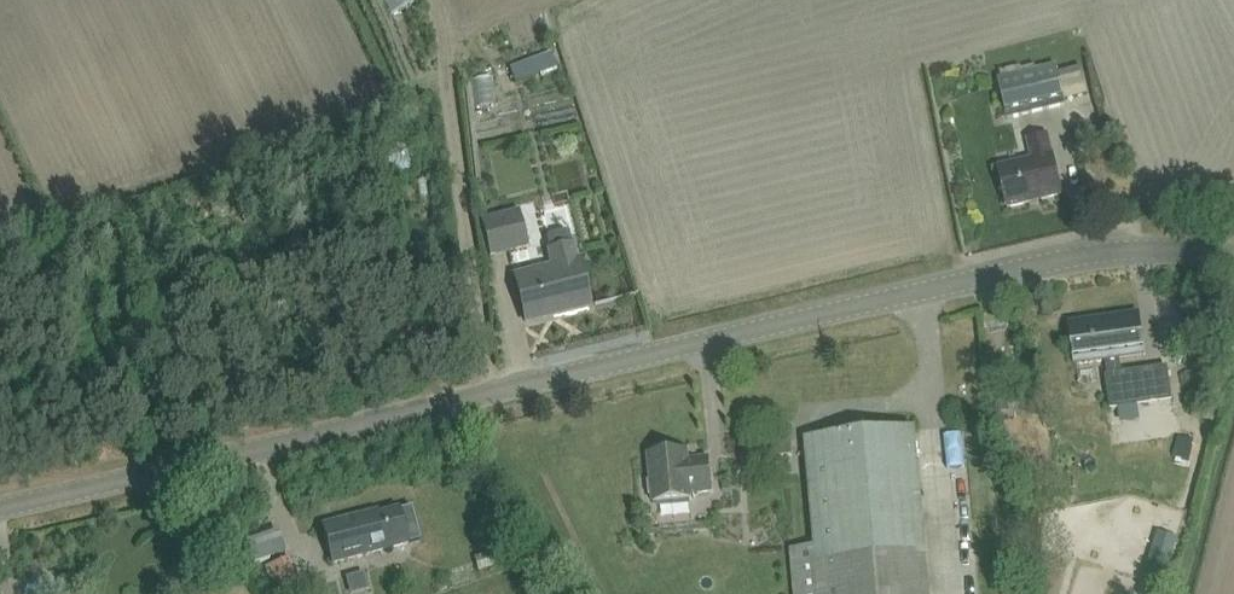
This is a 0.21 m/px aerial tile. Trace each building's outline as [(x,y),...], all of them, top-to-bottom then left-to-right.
[(428,19),(421,0),(388,0),(398,29),(428,19)] [(551,52),(530,59),(536,75),(557,67),(551,52)] [(1062,104),(1061,99),(1066,98),(1066,100),(1088,94),(1085,82),(1086,81),(1083,67),(1059,73),(1057,63),(1052,64),(1035,68),(1034,64),(999,71),(1001,77),(997,78),(1007,118),(1062,104)] [(480,80),(481,111),(502,111),(501,79),(480,80)] [(1062,195),(1056,171),(1048,134),(1028,139),(1033,159),(998,167),(1008,207),(1062,195)] [(528,245),(518,208),(480,219),(490,255),(528,245)] [(546,248),(550,265),(515,274),(526,321),(590,305),(574,241),(570,242),(569,232),(565,233),(565,230),(549,233),(550,236),(546,237),(549,248),(546,248)] [(1144,356),(1141,338),(1138,314),(1070,323),(1073,347),(1075,362),(1106,358),(1113,411),(1174,403),(1170,369),(1122,375),(1120,359),(1144,356)] [(807,463),(815,546),(791,548),(795,593),(930,593),(917,453),(915,429),(805,439),(807,463)] [(1179,437),(1174,455),(1190,459),(1195,440),(1179,437)] [(791,439),(767,441),(768,456),(792,454),(791,439)] [(687,450),(679,451),(649,454),(651,478),(652,481),(648,482),(650,495),(653,495),(654,503),(692,500),(692,494),(713,492),(710,459),(688,460),(687,450)] [(1036,469),(1022,477),(1029,489),(1043,482),(1036,469)] [(420,540),(411,506),(364,519),(363,515),(323,525),(329,548),(333,563),(356,556),(420,540)] [(1149,576),(1163,581),(1176,537),(1162,533),(1149,576)] [(479,572),(501,564),(496,549),(474,556),(479,572)] [(275,593),(298,585),(289,558),(265,566),(275,593)] [(355,593),(378,593),(375,577),(353,582),(355,593)]
